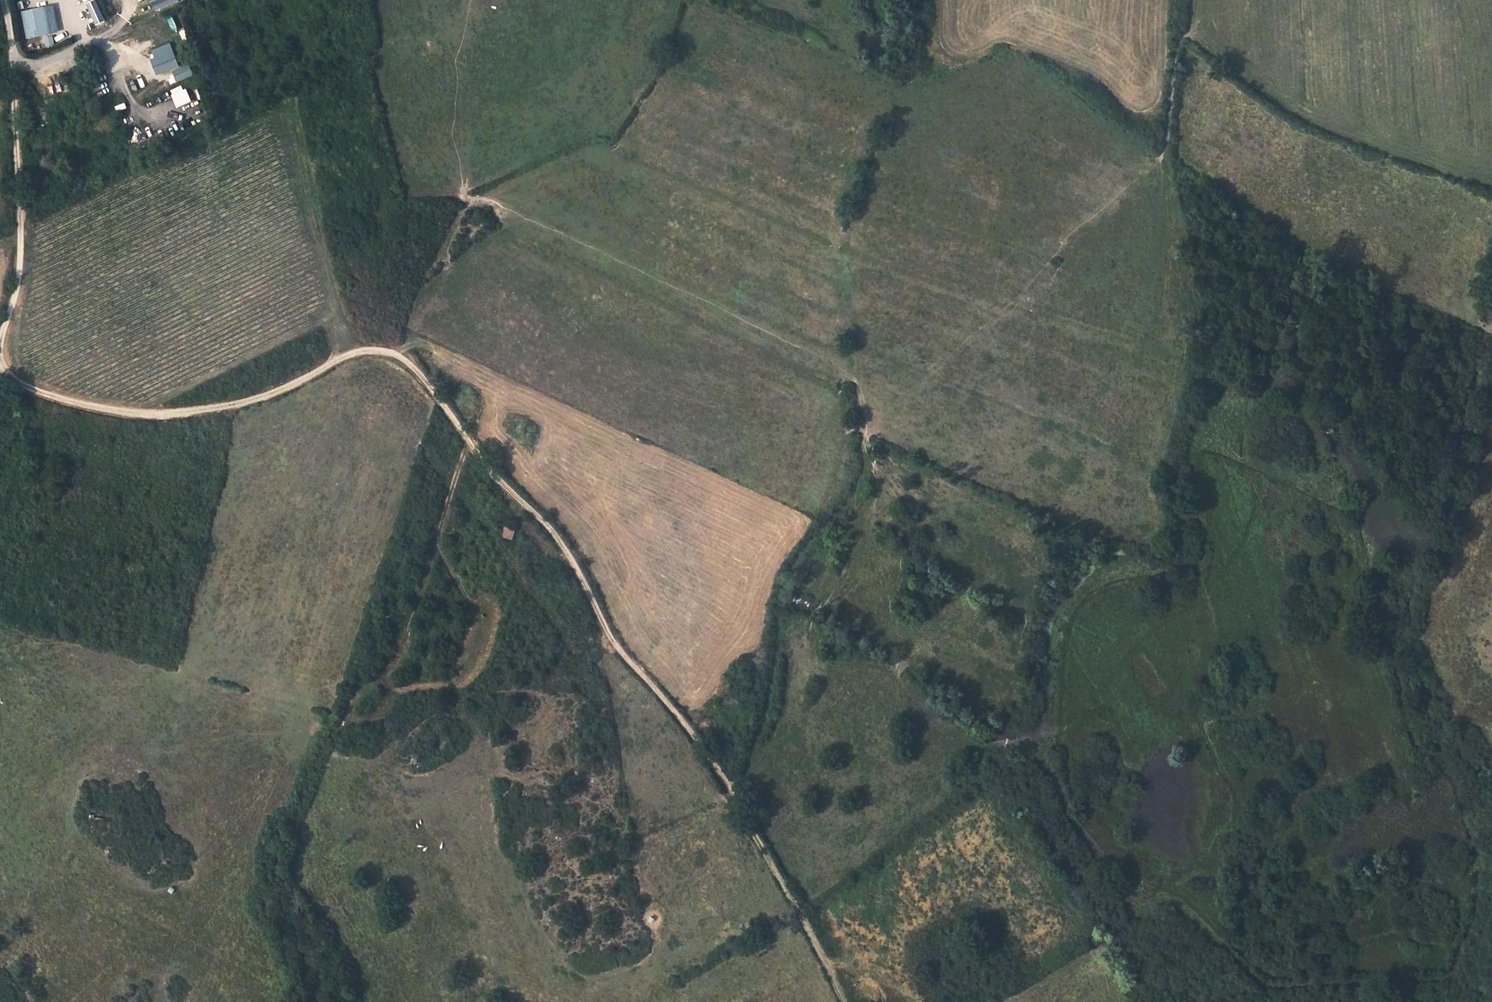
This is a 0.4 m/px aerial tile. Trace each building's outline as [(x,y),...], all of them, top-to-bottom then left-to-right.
[(178,0),(157,0),(151,2),(154,11),(179,2),(178,0)] [(87,28),(104,22),(98,5),(81,11),(87,28)] [(51,7),(22,13),(27,38),(56,32),(51,7)] [(179,67),(169,44),(152,51),(154,58),(150,60),(156,76),(179,67)] [(192,76),(188,65),(172,72),(176,82),(192,76)] [(171,90),(172,94),(171,95),(176,108),(191,102),(186,89),(183,90),(181,86),(171,90)] [(525,528),(527,517),(517,514),(514,525),(525,528)] [(503,526),(500,538),(512,540),(514,529),(503,526)]
